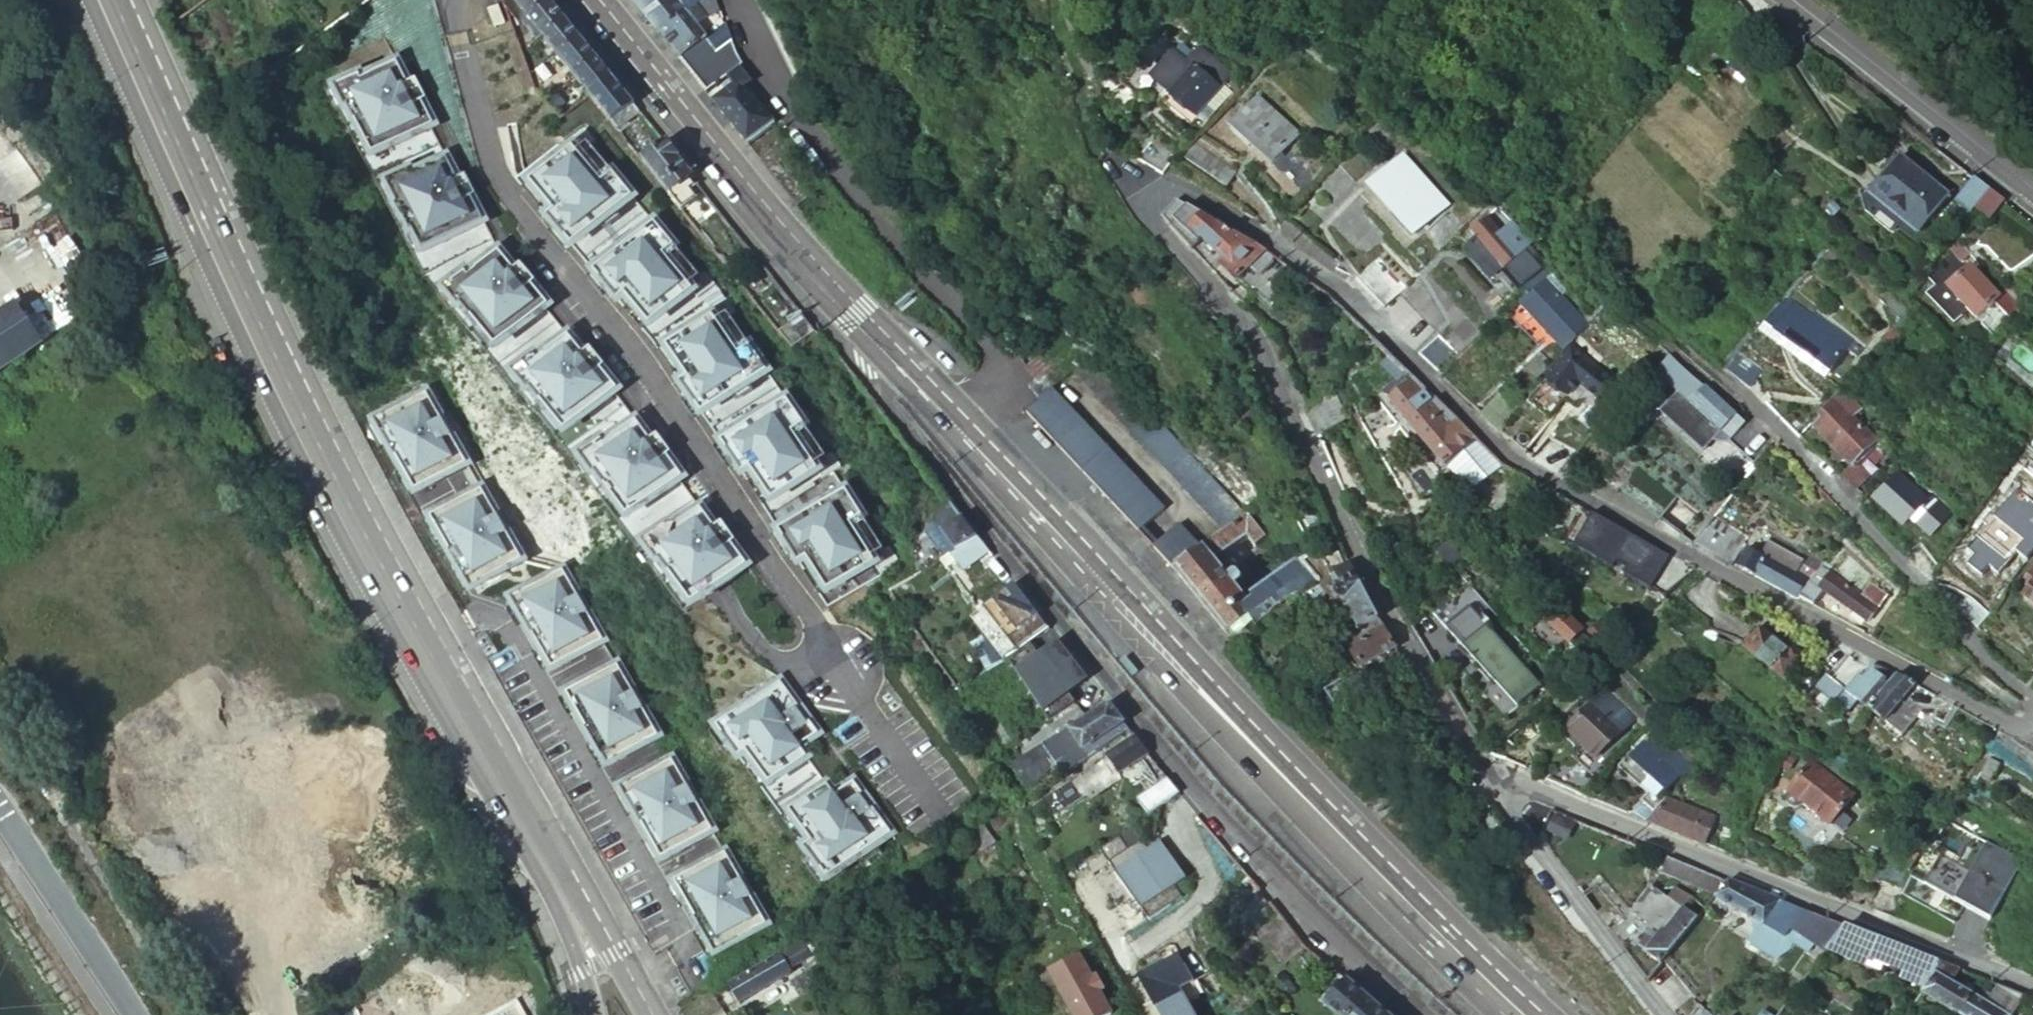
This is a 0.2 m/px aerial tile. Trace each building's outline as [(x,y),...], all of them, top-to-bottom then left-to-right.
[(506,2),(504,4),(519,23),(528,16),(548,0),(508,0),(506,2)] [(550,0),(548,0),(528,16),(543,36),(565,18),(550,0)] [(705,0),(632,0),(631,0),(658,34),(682,14),(689,9),(705,0)] [(680,61),(706,39),(707,38),(697,25),(705,19),(709,16),(720,10),(716,0),(705,0),(689,9),(682,14),(658,34),(680,61)] [(543,36),(558,54),(580,37),(565,18),(543,36)] [(558,54),(574,75),(596,57),(580,37),(558,54)] [(706,94),(742,66),(730,41),(717,51),(706,39),(680,61),(706,94)] [(590,95),(613,78),(596,57),(574,75),(590,95)] [(1210,60),(1201,70),(1222,87),(1207,104),(1215,111),(1238,84),(1210,60)] [(417,81),(408,85),(398,63),(363,81),(361,77),(329,92),(358,153),(408,257),(438,300),(461,329),(493,370),(546,436),(600,505),(670,595),(684,613),(746,564),(730,543),(733,539),(719,521),(713,527),(676,481),(678,478),(662,456),(665,454),(652,436),(644,441),(608,395),(611,392),(594,371),(598,368),(584,351),(576,356),(540,309),(543,307),(526,285),(530,282),(516,264),(509,270),(494,252),(479,223),(468,200),(473,198),(463,177),(454,181),(430,130),(433,128),(422,105),(427,102),(417,81)] [(1222,87),(1201,70),(1194,63),(1163,101),(1191,125),(1207,104),(1222,87)] [(706,94),(749,146),(778,121),(777,120),(773,115),(770,117),(765,112),(769,109),(746,80),(748,78),(742,66),(706,94)] [(611,121),(633,104),(613,78),(590,95),(611,121)] [(1272,163),(1299,132),(1259,96),(1232,126),(1272,163)] [(611,121),(618,130),(640,112),(633,104),(611,121)] [(594,139),(583,128),(560,147),(556,145),(516,181),(594,275),(652,344),(711,428),(829,606),(885,572),(883,568),(900,557),(892,545),(886,549),(834,469),(842,466),(833,452),(827,457),(730,316),(735,311),(725,299),(710,311),(700,298),(716,285),(705,273),(701,278),(590,144),(594,139)] [(1137,159),(1162,173),(1175,151),(1151,136),(1137,159)] [(642,161),(670,196),(693,178),(665,143),(642,161)] [(1218,178),(1226,165),(1196,145),(1187,158),(1218,178)] [(1415,233),(1446,204),(1404,157),(1373,186),(1415,233)] [(1900,157),(1871,194),(1918,231),(1947,194),(1900,157)] [(1977,204),(1991,186),(1979,178),(1977,175),(1958,201),(1972,212),(1977,204)] [(1999,193),(1991,186),(1977,204),(1991,215),(2005,198),(1999,193)] [(1871,194),(1867,198),(1914,235),(1918,231),(1871,194)] [(1264,254),(1267,250),(1176,199),(1161,218),(1170,228),(1180,218),(1224,259),(1219,263),(1250,292),(1273,263),(1264,254)] [(1514,292),(1517,296),(1544,269),(1494,212),(1470,232),(1518,287),(1514,292)] [(1968,254),(1959,242),(1949,252),(1959,261),(1968,254)] [(1765,323),(1780,306),(1718,252),(1707,265),(1763,315),(1760,318),(1765,323)] [(1385,306),(1406,286),(1378,257),(1358,278),(1385,306)] [(1569,340),(1572,343),(1587,325),(1560,295),(1570,286),(1550,263),(1544,269),(1517,296),(1522,301),(1520,303),(1533,317),(1535,315),(1546,327),(1544,329),(1562,348),(1569,340)] [(1986,285),(1969,266),(1946,287),(1975,320),(1995,303),(1999,299),(1986,285)] [(2021,276),(2006,290),(2015,300),(2030,286),(2021,276)] [(1995,278),(1986,285),(1999,299),(1995,303),(2009,318),(2019,303),(2015,300),(2006,290),(1995,278)] [(1805,311),(1787,298),(1780,306),(1765,323),(1759,331),(1766,336),(1771,329),(1789,342),(1805,311)] [(43,341),(17,304),(0,315),(0,370),(43,341)] [(1790,342),(1785,352),(1826,378),(1848,346),(1852,341),(1814,313),(1810,318),(1805,314),(1791,340),(1790,342)] [(792,351),(816,332),(805,318),(781,337),(792,351)] [(1907,340),(1891,325),(1881,337),(1897,351),(1907,340)] [(1417,351),(1439,373),(1461,352),(1439,329),(1417,351)] [(1766,336),(1784,349),(1789,342),(1771,329),(1766,336)] [(1027,384),(1037,397),(1083,356),(1062,332),(1031,360),(1041,371),(1027,384)] [(1852,341),(1848,346),(1863,359),(1867,354),(1852,341)] [(1614,381),(1571,346),(1525,404),(1548,421),(1578,383),(1599,400),(1614,381)] [(1123,399),(1132,391),(1094,347),(1090,349),(1093,352),(1024,411),(1065,451),(1099,421),(1123,399)] [(1661,347),(1654,355),(1662,363),(1656,371),(1721,431),(1735,414),(1661,347)] [(1037,397),(1022,410),(1024,411),(1093,352),(1090,349),(1083,356),(1037,397)] [(1749,387),(1764,371),(1742,352),(1728,369),(1749,387)] [(1532,385),(1549,368),(1538,356),(1520,372),(1532,385)] [(1474,488),(1503,462),(1412,375),(1387,397),(1449,470),(1474,488)] [(1334,390),(1305,409),(1317,437),(1347,417),(1334,390)] [(1855,406),(1838,390),(1830,400),(1818,414),(1823,419),(1815,429),(1834,448),(1830,452),(1842,463),(1848,458),(1861,445),(1865,448),(1873,439),(1847,415),(1855,406)] [(1146,424),(1155,415),(1132,391),(1123,399),(1146,424)] [(426,394),(375,422),(416,493),(467,464),(426,394)] [(1484,416),(1501,433),(1520,410),(1501,395),(1484,416)] [(1154,437),(1166,425),(1155,415),(1146,424),(1144,426),(1154,437)] [(1065,451),(1102,488),(1145,446),(1134,434),(1120,417),(1106,429),(1099,421),(1065,451)] [(1528,422),(1511,443),(1516,448),(1528,455),(1543,434),(1528,422)] [(1180,566),(1251,508),(1179,437),(1155,458),(1145,446),(1102,488),(1180,566)] [(1867,450),(1865,448),(1861,445),(1848,458),(1854,464),(1867,450)] [(1854,464),(1835,481),(1848,495),(1867,477),(1854,464)] [(1924,499),(1895,473),(1875,495),(1904,520),(1919,505),(1924,499)] [(2018,489),(2012,498),(2032,515),(2032,501),(2018,489)] [(483,490),(432,518),(473,589),(524,560),(483,490)] [(1926,497),(1924,499),(1919,505),(1933,518),(1941,510),(1926,497)] [(1667,527),(1681,536),(1699,507),(1684,498),(1667,527)] [(935,523),(936,524),(955,550),(977,537),(951,502),(943,507),(939,511),(936,514),(934,518),(935,523)] [(1175,570),(1233,640),(1268,611),(1271,615),(1313,581),(1297,562),(1255,596),(1258,599),(1252,604),(1216,560),(1246,535),(1253,544),(1253,548),(1260,556),(1278,541),(1251,508),(1180,566),(1175,570)] [(2014,555),(2024,544),(2025,542),(1989,513),(1982,522),(1986,525),(1966,550),(1974,558),(1970,564),(1984,574),(1989,569),(1998,576),(2014,555)] [(1717,522),(1712,519),(1690,545),(1705,552),(1712,556),(1729,528),(1724,527),(1717,522)] [(1725,562),(1729,565),(1744,537),(1729,528),(1712,556),(1725,562)] [(996,562),(977,537),(955,550),(949,553),(956,562),(971,581),(996,562)] [(1763,537),(1753,555),(1805,584),(1811,575),(1817,566),(1802,558),(1763,537)] [(2032,557),(2032,551),(2024,544),(2014,555),(2027,564),(2032,557)] [(1913,553),(1924,573),(1927,570),(1929,570),(1932,567),(1934,564),(1935,561),(1930,556),(1920,545),(1913,553)] [(1794,599),(1796,598),(1805,584),(1753,555),(1743,550),(1734,568),(1744,573),(1768,585),(1794,599)] [(1656,587),(1672,558),(1659,551),(1642,580),(1656,587)] [(956,562),(949,553),(940,559),(947,569),(956,562)] [(1016,586),(996,562),(971,581),(989,606),(1005,595),(1016,586)] [(1395,648),(1348,564),(1331,573),(1332,576),(1328,578),(1332,585),(1327,588),(1328,590),(1328,596),(1333,606),(1343,608),(1356,632),(1343,640),(1360,669),(1395,648)] [(1869,584),(1859,597),(1817,566),(1811,575),(1805,584),(1796,598),(1812,607),(1822,592),(1867,624),(1886,597),(1869,584)] [(2032,566),(2021,582),(2030,588),(2023,599),(2032,606),(2032,566)] [(563,573),(513,602),(553,671),(605,642),(563,573)] [(1049,628),(1016,586),(1005,595),(1020,615),(1011,622),(1027,644),(1033,640),(1049,628)] [(1986,620),(1988,617),(1966,599),(1965,598),(1959,612),(1978,630),(1986,620)] [(1470,601),(1439,629),(1512,711),(1544,683),(1470,601)] [(1570,644),(1583,631),(1558,607),(1545,620),(1570,644)] [(1786,655),(1758,632),(1742,650),(1783,686),(1805,671),(1799,665),(1801,664),(1804,660),(1791,650),(1786,655)] [(1062,680),(1033,640),(1027,644),(1007,659),(1036,701),(1062,680)] [(1885,723),(1913,685),(1909,683),(1895,676),(1895,677),(1879,668),(1872,667),(1862,664),(1858,660),(1854,656),(1851,655),(1831,681),(1844,691),(1869,711),(1885,723)] [(618,667),(566,695),(607,766),(659,737),(618,667)] [(781,685),(722,728),(830,878),(891,834),(872,809),(870,811),(860,796),(862,795),(854,783),(837,796),(802,747),(819,735),(810,723),(808,725),(798,711),(800,709),(781,685)] [(1924,691),(1913,685),(1885,723),(1902,735),(1932,695),(1924,691)] [(1074,766),(1128,727),(1108,703),(1060,739),(1070,755),(1067,757),(1074,766)] [(1583,712),(1569,738),(1575,744),(1593,762),(1594,761),(1622,732),(1593,704),(1583,712)] [(1059,763),(1067,757),(1070,755),(1060,739),(1056,734),(1044,742),(1059,763)] [(1148,754),(1134,735),(1106,755),(1120,774),(1148,754)] [(1647,737),(1639,746),(1660,764),(1668,756),(1647,737)] [(1578,796),(1584,798),(1607,774),(1594,761),(1593,762),(1575,744),(1551,770),(1545,782),(1578,796)] [(1664,792),(1676,779),(1660,764),(1639,746),(1627,760),(1664,792)] [(1671,751),(1668,756),(1660,764),(1676,779),(1679,781),(1691,769),(1671,751)] [(1057,817),(1120,774),(1106,755),(1046,800),(1057,817)] [(2001,765),(1988,758),(1981,772),(1992,779),(2001,765)] [(671,763),(620,791),(661,862),(712,833),(671,763)] [(1792,810),(1796,809),(1800,806),(1827,827),(1851,797),(1811,764),(1786,794),(1784,799),(1784,804),(1787,808),(1792,810)] [(1169,777),(1140,796),(1149,810),(1178,791),(1169,777)] [(1644,823),(1661,806),(1648,794),(1630,813),(1644,823)] [(1666,801),(1661,806),(1644,823),(1658,828),(1691,841),(1703,846),(1713,820),(1666,801)] [(1133,824),(1120,833),(1100,847),(1117,871),(1121,878),(1116,881),(1132,905),(1138,901),(1142,908),(1149,918),(1182,896),(1175,885),(1186,878),(1176,863),(1172,866),(1167,860),(1172,857),(1161,842),(1151,849),(1143,838),(1133,824)] [(1984,838),(1951,895),(1989,917),(2022,860),(1984,838)] [(725,856),(674,885),(715,955),(766,926),(725,856)] [(1176,863),(1172,857),(1167,860),(1172,866),(1176,863)] [(1714,895),(1726,880),(1715,876),(1687,865),(1681,882),(1714,895)] [(1121,878),(1117,871),(1111,875),(1116,881),(1121,878)] [(1745,888),(1726,880),(1714,895),(1712,898),(1738,912),(1763,925),(1780,902),(1745,888)] [(1874,912),(1892,919),(1901,893),(1878,882),(1868,909),(1874,912)] [(1640,952),(1659,967),(1663,961),(1665,959),(1679,941),(1693,922),(1650,889),(1632,913),(1660,934),(1656,939),(1652,936),(1640,952)] [(1142,908),(1138,901),(1132,905),(1137,912),(1142,908)] [(1966,906),(1948,941),(1971,953),(1989,918),(1966,906)] [(1816,916),(1799,909),(1786,928),(1821,955),(1823,953),(1843,926),(1816,916)] [(1753,938),(1763,925),(1738,912),(1730,925),(1753,938)] [(1283,965),(1306,946),(1280,916),(1258,934),(1283,965)] [(1848,928),(1843,926),(1823,953),(1860,966),(1862,963),(1864,958),(1865,956),(1872,938),(1848,928)] [(817,928),(804,937),(813,950),(826,942),(817,928)] [(1865,956),(1905,971),(1912,953),(1904,950),(1872,938),(1865,956)] [(800,939),(779,954),(790,970),(811,956),(800,939)] [(1075,1014),(1112,1014),(1118,1012),(1086,949),(1050,968),(1075,1014)] [(1137,976),(1159,1014),(1194,1014),(1178,987),(1193,979),(1178,953),(1137,976)] [(1926,984),(1939,964),(1932,961),(1912,953),(1905,971),(1903,977),(1926,984)] [(729,987),(737,1002),(738,1004),(790,971),(790,970),(779,954),(729,987)] [(1955,1014),(1960,1014),(1969,1001),(1970,998),(1949,985),(1958,971),(1953,969),(1939,964),(1926,984),(1920,994),(1936,1004),(1955,1014)] [(800,994),(814,985),(806,971),(791,980),(800,994)] [(1338,990),(1346,981),(1336,972),(1328,982),(1338,990)] [(1346,981),(1338,990),(1324,1006),(1335,1014),(1387,1014),(1346,981)] [(2023,997),(2015,993),(1996,986),(1988,1000),(1984,1006),(1974,1000),(1970,998),(1969,1001),(1960,1014),(2012,1014),(2023,997)] [(1930,1013),(1936,1004),(1920,994),(1915,1002),(1914,1004),(1930,1013)] [(1978,994),(1974,1000),(1984,1006),(1988,1000),(1978,994)] [(1248,1006),(1251,1003),(1252,1002),(1252,1000),(1251,997),(1249,995),(1246,995),(1239,999),(1238,1002),(1238,1004),(1239,1006),(1241,1007),(1244,1007),(1248,1006)]
